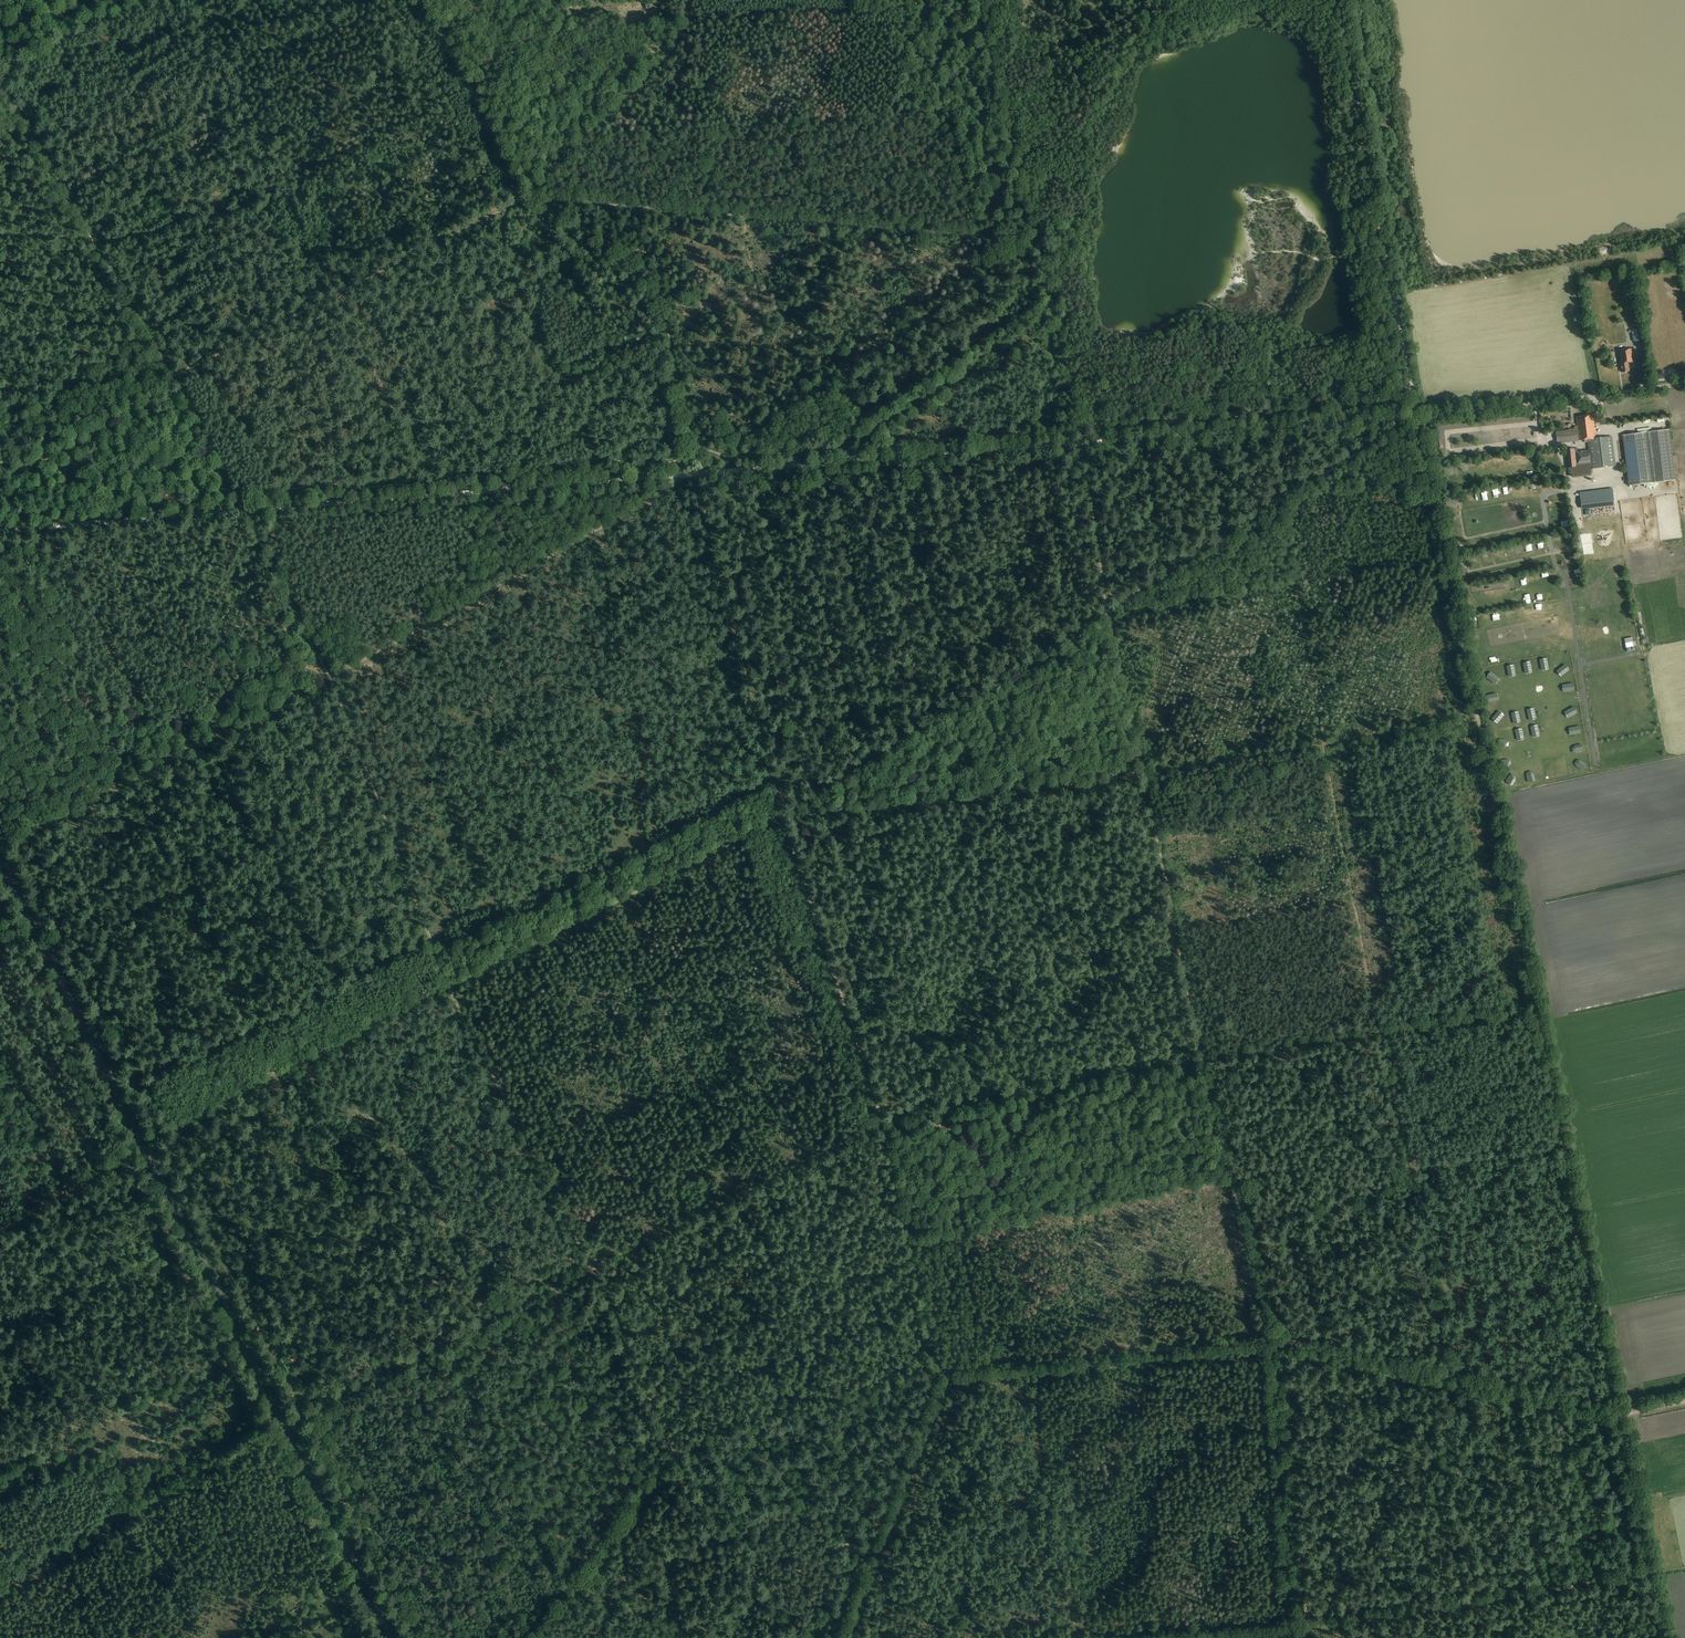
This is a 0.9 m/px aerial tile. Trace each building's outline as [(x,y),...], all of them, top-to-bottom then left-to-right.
[(1645,340),(1643,328),(1633,330),(1635,342),(1645,340)] [(1620,365),(1621,373),(1629,372),(1628,364),(1635,362),(1633,349),(1617,352),(1619,365),(1620,365)] [(1575,426),(1575,429),(1556,432),(1557,443),(1585,440),(1585,442),(1588,442),(1589,450),(1580,451),(1580,452),(1578,452),(1567,453),(1569,467),(1569,469),(1571,469),(1572,476),(1591,474),(1591,468),(1590,464),(1591,464),(1591,468),(1615,465),(1612,436),(1596,438),(1593,415),(1577,417),(1578,425),(1575,426)] [(1623,435),(1629,486),(1675,480),(1669,429),(1623,435)] [(1612,488),(1580,492),(1581,505),(1593,503),(1594,506),(1602,505),(1602,502),(1614,501),(1612,488)] [(1529,548),(1523,551),(1527,558),(1533,555),(1529,548)] [(1514,561),(1520,558),(1516,550),(1510,553),(1514,561)] [(1497,556),(1502,564),(1508,560),(1503,552),(1497,556)] [(1484,557),(1488,566),(1494,564),(1491,555),(1484,557)] [(1472,561),(1475,568),(1481,566),(1477,558),(1472,561)] [(1458,565),(1465,572),(1469,569),(1462,562),(1458,565)] [(1633,641),(1632,637),(1625,639),(1625,643),(1632,641),(1633,646),(1626,648),(1627,652),(1635,650),(1634,646),(1636,646),(1635,641),(1633,641)]
